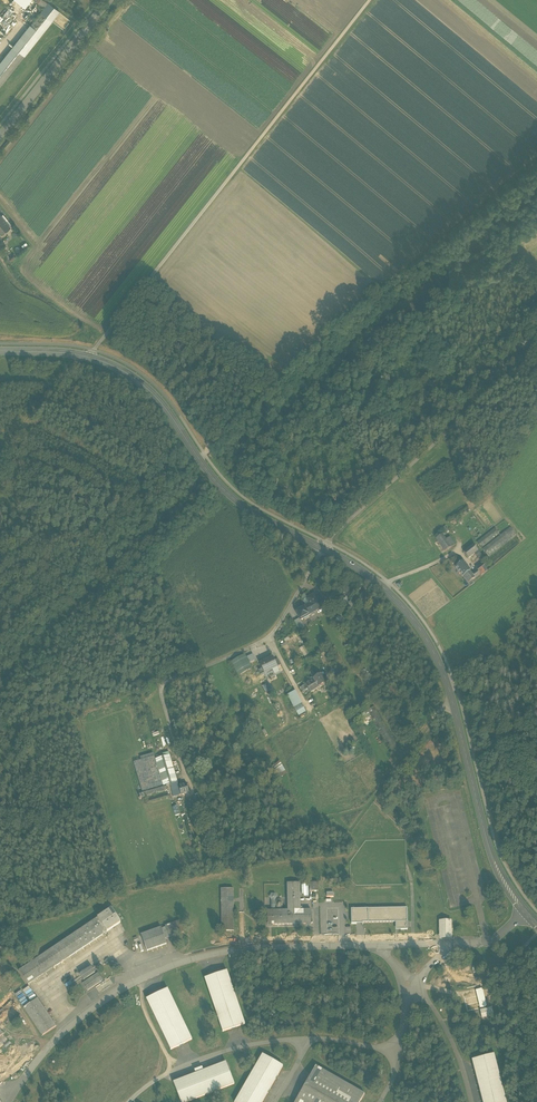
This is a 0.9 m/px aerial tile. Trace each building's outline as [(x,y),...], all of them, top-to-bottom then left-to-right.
[(45,8),(13,48),(23,56),(58,13),(48,4),(45,8)] [(0,64),(0,85),(23,56),(13,48),(0,64)] [(0,225),(0,233),(1,235),(10,227),(5,220),(0,225)] [(510,527),(482,549),(489,557),(516,536),(510,527)] [(495,528),(476,542),(481,548),(499,534),(495,528)] [(446,540),(442,534),(436,538),(445,552),(451,547),(446,540)] [(455,545),(450,537),(446,540),(451,547),(455,545)] [(473,545),(464,552),(468,558),(474,553),(478,551),(473,545)] [(484,566),(473,574),(475,578),(480,574),(481,575),(491,568),(478,551),(474,553),(484,566)] [(463,561),(455,567),(463,577),(463,576),(470,571),(470,570),(463,561)] [(470,571),(463,576),(471,585),(474,583),(472,580),(475,578),(473,574),(470,571)] [(304,606),(309,615),(324,607),(319,598),(318,599),(315,593),(306,598),(309,604),(306,605),(304,606)] [(343,596),(335,600),(338,606),(346,602),(343,596)] [(309,615),(304,606),(295,611),(299,619),(300,620),(309,615)] [(299,619),(294,621),(299,630),(304,627),(300,620),(299,619)] [(238,676),(252,668),(244,654),(231,662),(238,676)] [(273,658),(260,664),(262,669),(263,670),(264,669),(266,672),(277,667),(274,661),(273,658)] [(306,685),(308,688),(310,693),(329,681),(326,677),(324,678),(321,674),(320,675),(319,674),(317,675),(317,676),(313,679),(313,680),(306,685)] [(268,683),(261,687),(264,693),(271,689),(268,683)] [(302,703),(295,691),(287,695),(294,708),(302,704),(302,703)] [(294,708),(299,716),(306,712),(302,704),(294,708)] [(373,721),(367,711),(360,716),(366,725),(373,721)] [(170,755),(155,759),(163,785),(163,786),(171,783),(176,782),(178,782),(170,755)] [(154,756),(134,762),(142,791),(163,785),(155,759),(154,756)] [(280,762),(272,767),(280,779),(287,774),(280,762)] [(187,784),(179,786),(180,790),(181,795),(189,793),(187,784)] [(146,792),(138,794),(140,799),(141,799),(140,798),(168,790),(167,786),(146,792)] [(193,816),(200,815),(195,801),(189,803),(193,816)] [(300,883),(287,883),(288,910),(275,911),(271,911),(267,911),(268,925),(311,924),(311,910),(300,910),(300,883)] [(318,883),(309,883),(310,891),(318,891),(318,883)] [(233,889),(221,889),(222,931),(234,931),(233,889)] [(407,906),(351,908),(351,923),(395,922),(396,929),(408,929),(407,906)] [(121,922),(111,909),(45,954),(54,967),(121,922)] [(451,937),(451,919),(438,920),(439,937),(447,937),(447,938),(451,938),(451,937)] [(180,921),(165,926),(165,927),(161,929),(165,939),(184,932),(180,921)] [(161,927),(141,935),(147,951),(167,944),(165,939),(161,929),(161,927)] [(45,954),(19,971),(28,985),(54,967),(45,954)] [(91,967),(80,975),(83,980),(95,973),(91,967)] [(227,971),(205,978),(223,1032),(245,1024),(227,971)] [(98,973),(82,983),(87,991),(103,980),(98,973)] [(485,977),(477,979),(479,987),(486,985),(485,977)] [(192,1040),(167,989),(146,999),(171,1050),(192,1040)] [(484,1008),(479,989),(475,990),(479,1009),(484,1008)] [(20,990),(14,994),(22,1005),(28,1001),(20,990)] [(56,1027),(37,999),(24,1008),(43,1036),(56,1027)] [(493,1015),(492,1007),(480,1010),(482,1018),(493,1015)] [(472,1060),(483,1101),(507,1101),(494,1054),(472,1060)] [(235,1101),(262,1101),(283,1066),(262,1055),(235,1101)] [(173,1082),(181,1101),(187,1101),(234,1084),(226,1062),(173,1082)] [(316,1066),(295,1101),(360,1101),(364,1094),(316,1066)]
